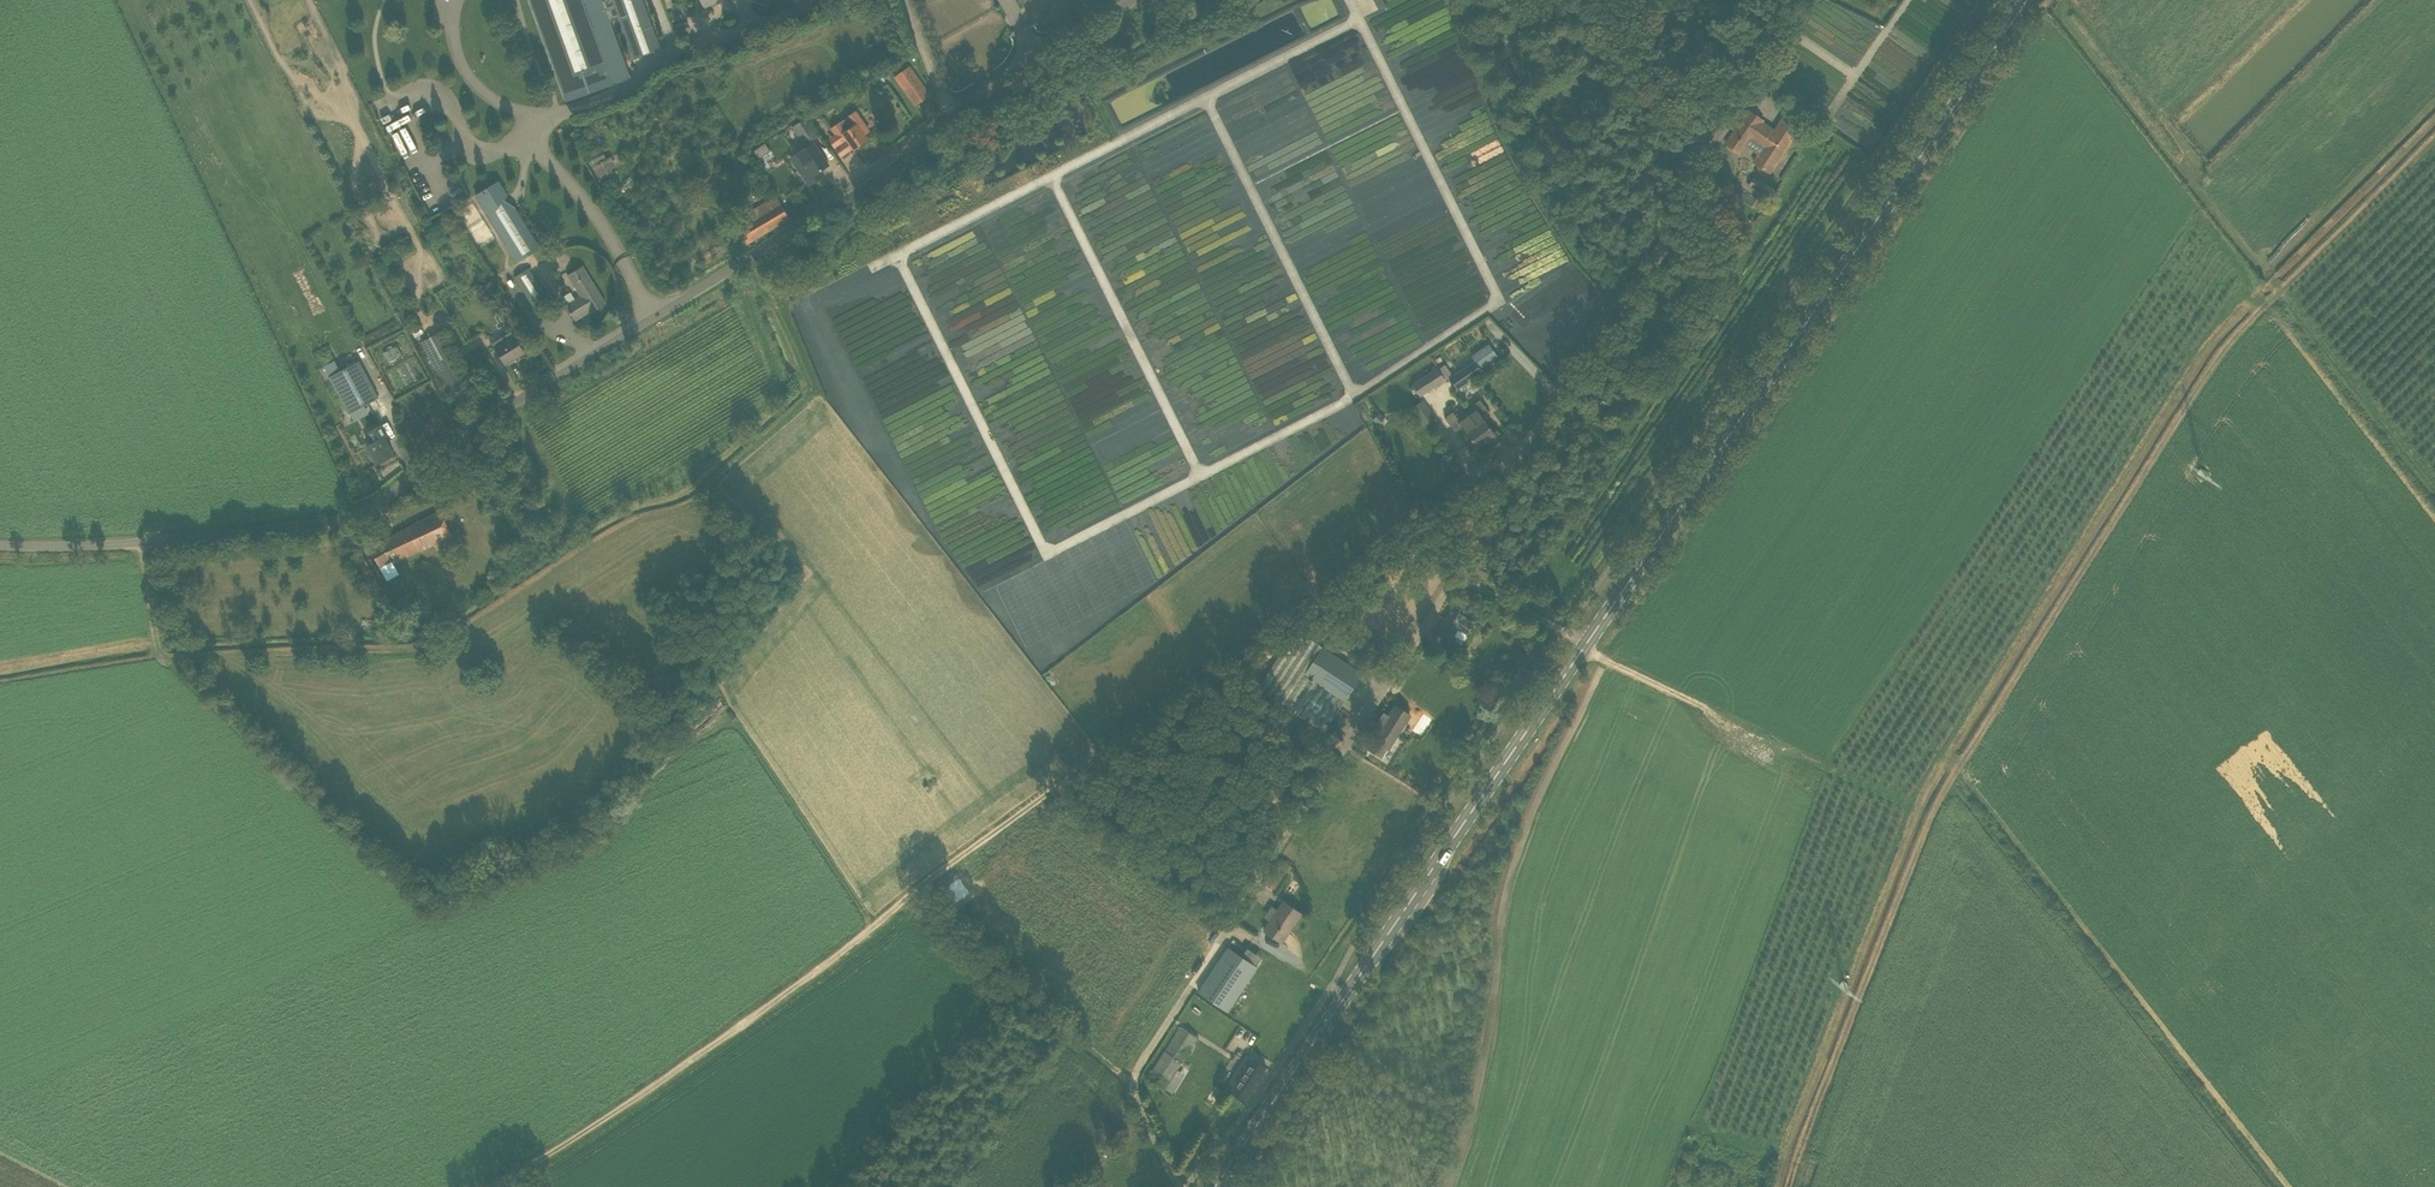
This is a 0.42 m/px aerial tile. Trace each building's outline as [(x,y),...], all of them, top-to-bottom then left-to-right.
[(567,100),(571,98),(631,76),(606,5),(613,2),(633,57),(661,47),(645,0),(531,0),(567,100)] [(675,6),(672,0),(665,0),(668,8),(675,6)] [(1385,6),(1382,0),(1374,0),(1378,9),(1385,6)] [(668,10),(672,22),(683,18),(679,6),(668,10)] [(930,96),(923,86),(909,66),(896,76),(916,105),(930,96)] [(1749,111),(1727,143),(1739,152),(1750,137),(1764,147),(1754,162),(1769,172),(1800,126),(1785,116),(1774,131),(1755,117),(1756,116),(1749,111)] [(865,134),(869,131),(862,121),(857,124),(856,125),(850,116),(838,124),(843,130),(833,137),(839,145),(847,139),(854,149),(868,139),(865,134)] [(794,129),(806,145),(819,135),(808,119),(794,129)] [(802,173),(810,185),(825,175),(821,170),(829,165),(813,142),(799,152),(810,167),(802,173)] [(622,185),(607,158),(593,166),(607,193),(622,185)] [(1748,187),(1760,194),(1767,181),(1755,175),(1748,187)] [(518,261),(540,247),(516,208),(504,200),(508,194),(500,181),(477,195),(518,261)] [(777,196),(751,211),(739,218),(747,233),(742,236),(747,244),(790,218),(777,196)] [(581,296),(567,305),(571,311),(572,313),(573,313),(576,319),(590,310),(591,312),(606,303),(583,266),(568,275),(581,296)] [(515,277),(534,307),(548,298),(529,268),(515,277)] [(493,343),(506,364),(525,352),(512,331),(493,343)] [(451,394),(468,385),(440,332),(423,341),(451,394)] [(1472,356),(1474,360),(1481,370),(1489,364),(1498,358),(1489,345),(1472,356)] [(358,360),(341,370),(330,376),(350,413),(379,398),(358,360)] [(1482,371),(1474,360),(1463,368),(1449,377),(1456,388),(1482,371)] [(1439,367),(1444,374),(1450,370),(1445,363),(1439,367)] [(1431,372),(1413,384),(1421,396),(1439,385),(1431,372)] [(1475,407),(1469,411),(1477,424),(1474,426),(1485,441),(1495,434),(1482,416),(1489,412),(1480,400),(1473,404),(1475,407)] [(1436,418),(1431,411),(1418,420),(1424,427),(1436,418)] [(1477,447),(1485,441),(1474,426),(1477,424),(1469,411),(1458,419),(1456,416),(1450,421),(1457,431),(1463,427),(1473,440),(1477,447)] [(381,425),(372,430),(370,431),(375,441),(368,445),(378,463),(380,462),(381,463),(386,459),(394,454),(384,437),(387,436),(381,425)] [(1114,498),(1077,502),(1078,503),(1061,506),(1060,499),(1056,499),(1059,518),(1062,518),(1062,522),(1098,517),(1097,512),(1116,510),(1114,498)] [(371,546),(389,579),(399,574),(394,562),(452,535),(441,511),(371,546)] [(1465,616),(1453,609),(1437,633),(1449,641),(1458,627),(1467,633),(1473,623),(1464,617),(1465,616)] [(1257,687),(1286,705),(1285,707),(1297,713),(1325,731),(1345,701),(1305,675),(1323,647),(1296,630),(1257,687)] [(1374,657),(1383,643),(1365,631),(1355,645),(1374,657)] [(1305,675),(1345,701),(1363,673),(1323,647),(1305,675)] [(1374,740),(1369,749),(1379,755),(1385,746),(1389,749),(1410,715),(1396,705),(1374,740)] [(1282,883),(1289,870),(1292,866),(1281,859),(1265,883),(1277,891),(1282,883)] [(1302,912),(1284,900),(1265,930),(1283,942),(1302,912)] [(1258,967),(1229,947),(1199,991),(1228,1011),(1258,967)] [(1198,1037),(1181,1026),(1148,1078),(1165,1088),(1198,1037)] [(1267,1067),(1248,1054),(1226,1087),(1245,1100),(1267,1067)] [(1115,1120),(1112,1125),(1119,1130),(1123,1125),(1115,1120)]
